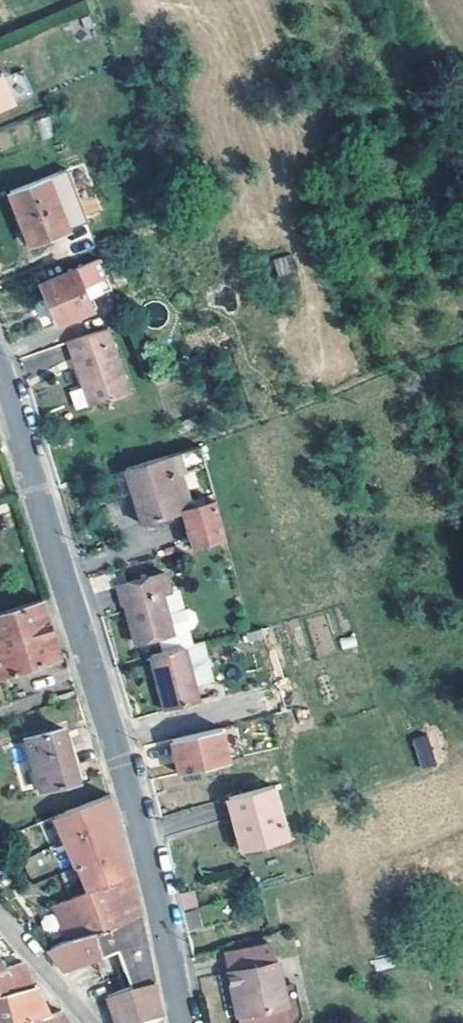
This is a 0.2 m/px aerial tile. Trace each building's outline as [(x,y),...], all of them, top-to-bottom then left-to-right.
[(85,45),(82,46),(85,54),(108,44),(99,19),(78,28),(85,45)] [(15,99),(1,71),(0,71),(0,106),(15,99)] [(436,88),(425,93),(429,105),(441,99),(436,88)] [(46,178),(11,193),(31,243),(67,229),(46,178)] [(274,260),(278,275),(293,271),(290,256),(274,260)] [(42,281),(44,288),(59,322),(91,310),(87,299),(93,296),(109,290),(96,259),(42,281)] [(44,328),(59,322),(44,288),(30,294),(44,328)] [(87,299),(91,310),(97,307),(93,296),(87,299)] [(85,381),(92,404),(127,392),(105,331),(66,344),(80,383),(85,381)] [(87,405),(92,404),(85,381),(80,383),(87,405)] [(140,522),(180,510),(171,481),(181,478),(186,476),(184,469),(203,464),(197,443),(122,468),(140,522)] [(190,508),(189,505),(181,478),(171,481),(180,510),(185,509),(190,508)] [(189,505),(190,508),(195,526),(191,528),(196,545),(223,538),(214,507),(212,498),(189,505)] [(195,526),(190,508),(185,509),(191,528),(195,526)] [(155,636),(159,652),(181,647),(189,646),(185,630),(190,628),(193,623),(191,614),(184,610),(164,614),(158,592),(167,590),(162,573),(115,586),(119,601),(121,600),(132,642),(155,636)] [(41,600),(0,614),(0,677),(60,658),(41,600)] [(192,686),(200,684),(209,682),(199,644),(190,646),(189,646),(181,647),(192,686)] [(192,686),(181,647),(159,652),(147,655),(162,710),(195,701),(192,686)] [(62,727),(25,738),(40,791),(77,780),(62,727)] [(178,774),(227,760),(218,727),(212,728),(169,739),(178,774)] [(428,734),(412,737),(419,768),(435,765),(428,734)] [(271,786),(228,797),(243,850),(285,838),(271,786)] [(70,858),(118,839),(107,794),(52,818),(70,858)] [(95,930),(136,914),(131,894),(128,881),(121,851),(118,839),(70,858),(86,893),(54,907),(65,943),(95,930)] [(117,952),(142,942),(139,927),(137,917),(136,914),(95,930),(103,957),(117,952)] [(93,960),(103,957),(95,930),(65,943),(46,951),(52,958),(63,972),(93,960)] [(128,989),(151,982),(142,942),(117,952),(128,989)] [(284,1005),(280,987),(275,960),(272,961),(268,943),(221,953),(229,987),(237,985),(243,1014),(284,1005)] [(29,987),(20,964),(2,968),(0,965),(0,996),(29,987)] [(159,1016),(153,989),(151,982),(128,989),(105,997),(114,1022),(141,1022),(159,1016)] [(280,987),(284,1005),(243,1014),(237,985),(229,987),(237,1022),(296,1022),(299,1018),(293,984),(280,987)] [(47,1014),(39,999),(33,987),(29,987),(0,996),(0,1022),(23,1022),(47,1014)] [(58,1011),(47,1014),(23,1022),(67,1022),(58,1011)]
